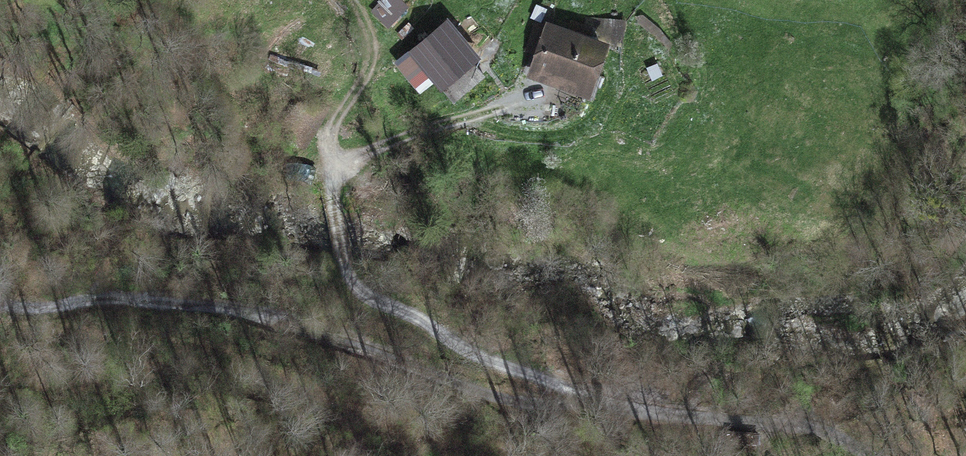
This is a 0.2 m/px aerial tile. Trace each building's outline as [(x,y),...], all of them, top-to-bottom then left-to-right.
[(378,12),(389,22),(404,4),(398,0),(388,0),(378,12)] [(529,50),(541,54),(550,28),(538,24),(529,50)] [(432,75),(453,101),(484,75),(443,25),(402,59),(422,83),(432,75)] [(593,73),(602,47),(550,28),(541,54),(534,73),(556,81),(558,74),(589,85),(593,73)] [(554,86),(594,100),(603,76),(593,73),(589,85),(558,74),(556,81),(554,86)]
